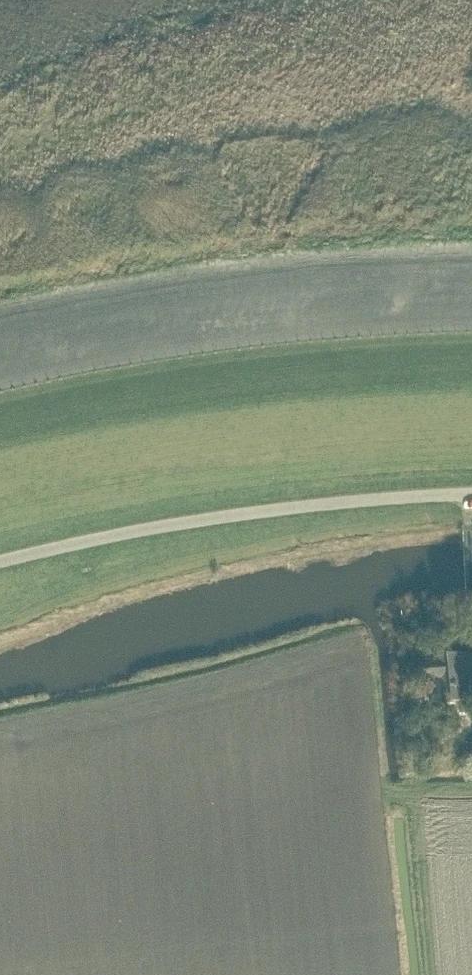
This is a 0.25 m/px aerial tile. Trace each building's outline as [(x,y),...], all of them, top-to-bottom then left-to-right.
[(471,679),(471,657),(437,660),(437,663),(417,664),(418,684),(428,683),(430,706),(455,704),(456,712),(458,716),(467,715),(468,711),(468,703),(471,703),(471,684),(471,679)]
